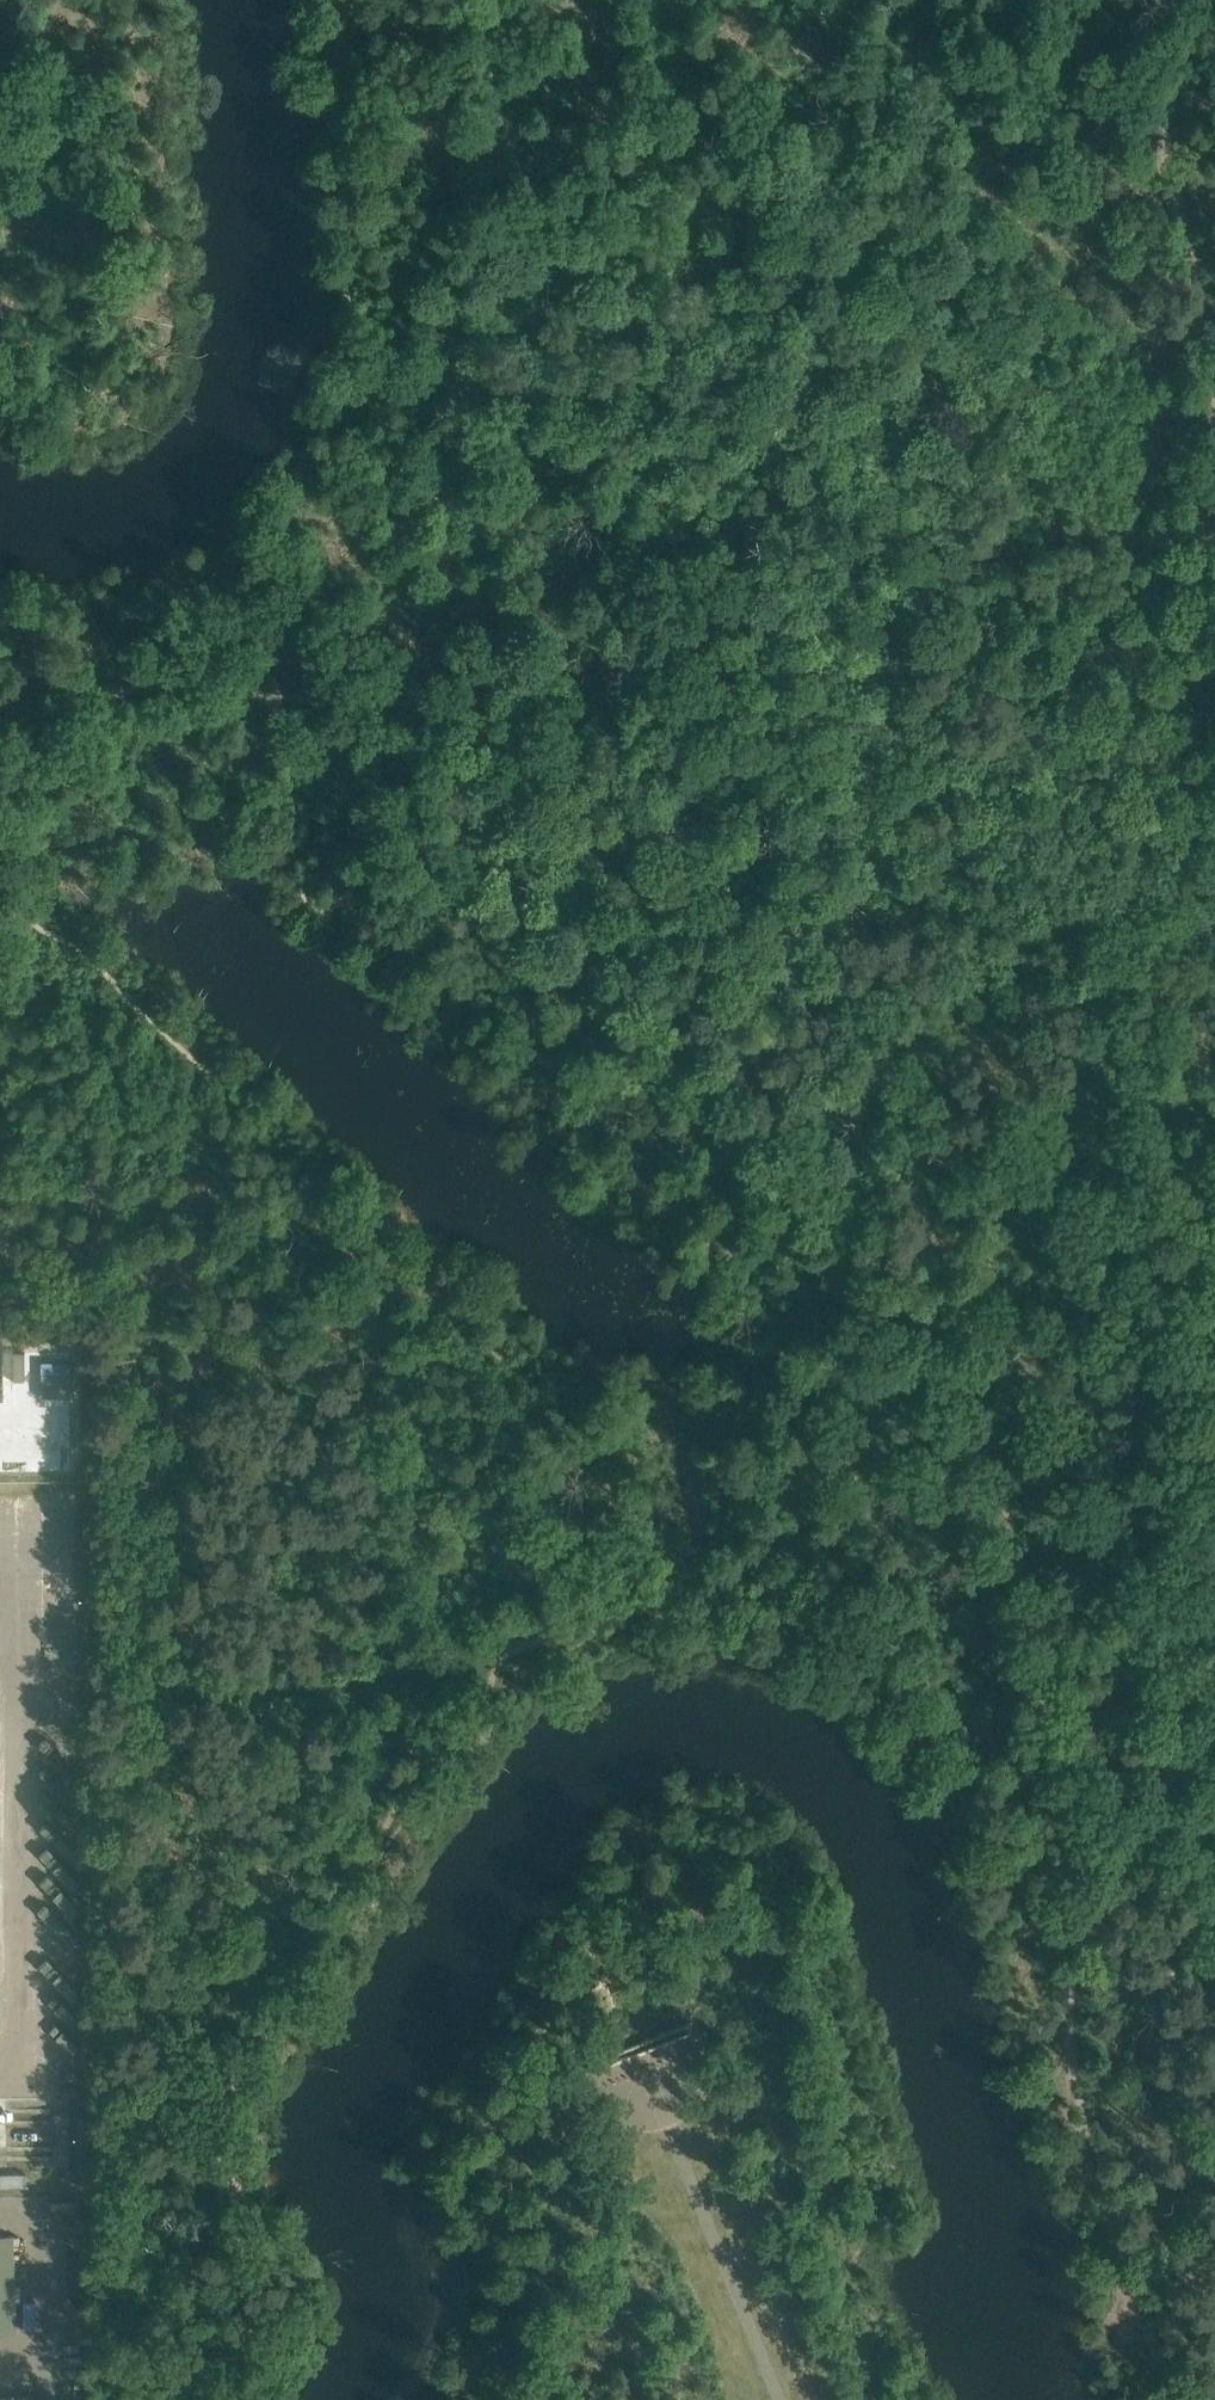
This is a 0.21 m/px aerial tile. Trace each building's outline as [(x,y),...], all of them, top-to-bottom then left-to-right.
[(26,1356),(25,1468),(71,1468),(72,1355),(26,1356)] [(0,2175),(0,2189),(26,2188),(26,2174),(0,2175)] [(15,2237),(0,2238),(0,2334),(19,2333),(15,2237)]
